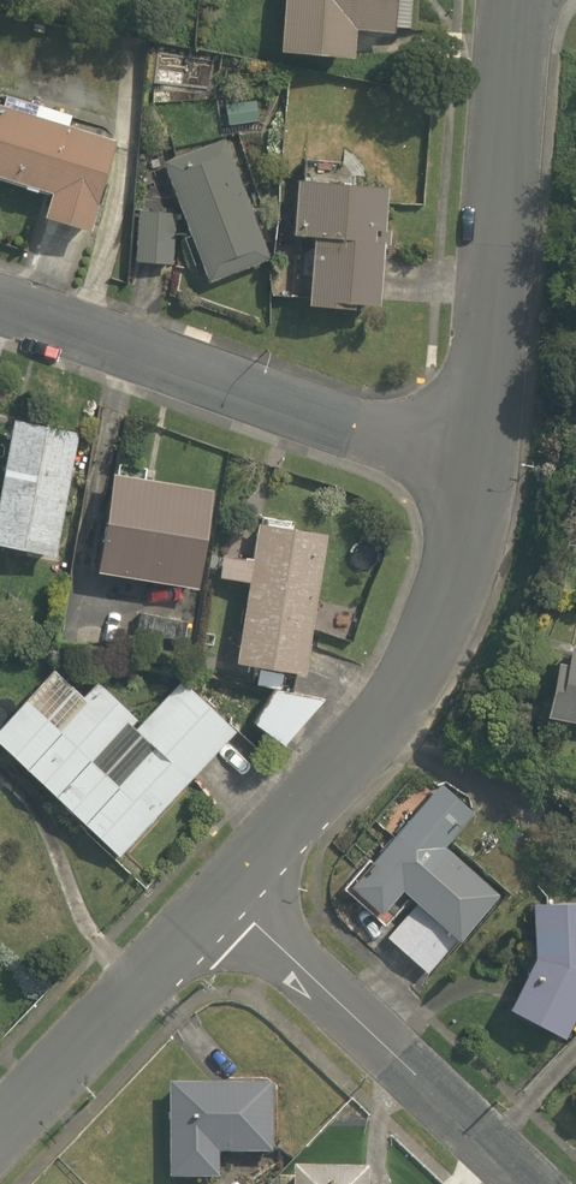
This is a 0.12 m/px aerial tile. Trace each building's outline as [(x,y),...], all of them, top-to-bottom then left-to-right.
[(279,54),(352,61),(354,29),(391,32),(392,27),(406,28),(408,0),(284,0),(279,54)] [(254,101),(226,105),(228,122),(256,119),(254,101)] [(87,234),(116,145),(0,108),(0,180),(51,197),(43,220),(87,234)] [(163,164),(209,284),(270,260),(224,140),(163,164)] [(305,307),(359,312),(359,307),(377,308),(382,248),(389,248),(391,231),(385,231),(388,191),(298,183),(293,237),(311,239),(305,307)] [(135,263),(171,267),(177,217),(140,213),(135,263)] [(54,557),(78,436),(14,424),(0,495),(0,547),(54,557)] [(98,574),(196,590),(212,492),(114,476),(98,574)] [(256,684),(273,688),(281,689),(283,672),(304,675),(328,537),(259,525),(252,563),(223,558),(219,579),(249,584),(235,665),(258,669),(256,684)] [(575,721),(575,649),(570,647),(566,665),(557,663),(546,715),(575,721)] [(53,671),(0,726),(0,745),(118,856),(235,732),(181,681),(140,724),(96,682),(81,698),(53,671)] [(281,689),(273,688),(252,722),(282,744),(325,698),(281,689)] [(440,844),(469,811),(442,788),(412,821),(409,818),(348,887),(378,914),(399,890),(415,904),(386,937),(425,974),(456,940),(457,941),(498,895),(440,844)] [(562,1039),(575,1013),(575,903),(532,904),(533,957),(506,1009),(562,1039)] [(168,1181),(217,1182),(218,1155),(270,1155),(270,1086),(169,1086),(168,1181)] [(367,1170),(293,1170),(293,1183),(367,1183),(367,1170)]
